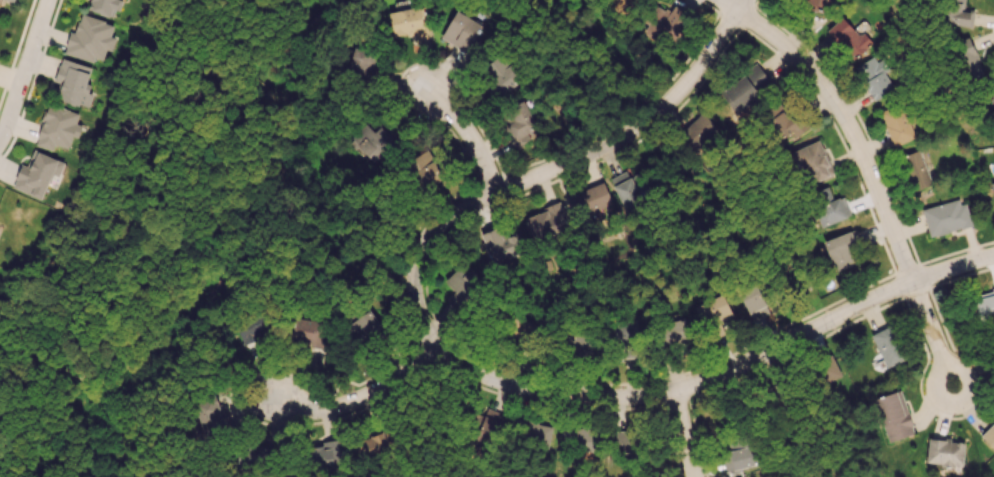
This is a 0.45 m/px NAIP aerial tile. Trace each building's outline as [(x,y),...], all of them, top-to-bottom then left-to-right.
[(88,10),(115,18),(120,0),(91,0),(88,10)] [(626,15),(634,0),(613,0),(609,7),(626,15)] [(822,13),(828,0),(803,0),(802,3),(822,13)] [(957,0),(947,0),(942,21),(971,27),(975,11),(963,9),(964,2),(957,0)] [(675,42),(689,14),(674,6),(672,10),(658,3),(642,33),(657,41),(661,35),(675,42)] [(389,11),(392,36),(412,33),(413,40),(429,38),(425,6),(389,11)] [(484,24),(454,10),(441,39),(471,53),(484,24)] [(64,54),(94,62),(95,58),(103,60),(105,51),(111,52),(116,37),(111,35),(114,23),(81,14),(76,32),(70,30),(64,54)] [(870,43),(841,15),(826,32),(855,59),(870,43)] [(965,80),(983,74),(970,37),(952,43),(965,80)] [(382,56),(353,48),(347,69),(376,78),(382,56)] [(854,68),(874,101),(896,88),(876,54),(854,68)] [(492,82),(488,84),(496,97),(523,80),(511,61),(506,65),(500,56),(483,67),(492,82)] [(92,67),(61,58),(54,82),(62,84),(57,99),(89,108),(93,93),(86,91),(92,67)] [(720,97),(737,113),(770,79),(753,62),(720,97)] [(513,144),(540,135),(529,102),(501,111),(513,144)] [(36,145),(53,150),(54,144),(68,148),(72,136),(80,138),(83,125),(76,123),(79,112),(47,103),(36,145)] [(764,118),(784,137),(789,132),(792,135),(801,126),(777,103),(764,118)] [(893,146),(915,137),(901,103),(879,112),(893,146)] [(699,145),(718,127),(703,111),(684,128),(699,145)] [(398,136),(380,123),(373,132),(362,124),(347,145),(377,166),(398,136)] [(810,184),(834,173),(820,143),(796,154),(810,184)] [(43,198),(51,174),(59,177),(64,161),(33,150),(28,166),(21,163),(12,188),(43,198)] [(444,178),(432,150),(407,160),(420,189),(444,178)] [(901,156),(914,191),(932,184),(919,150),(901,156)] [(624,209),(643,200),(629,170),(610,179),(624,209)] [(570,194),(580,222),(600,214),(598,208),(612,203),(604,182),(570,194)] [(821,226),(850,216),(843,196),(833,200),(828,186),(813,191),(818,206),(814,207),(821,226)] [(928,237),(971,226),(964,198),(922,208),(928,237)] [(525,217),(534,240),(570,225),(561,202),(525,217)] [(823,241),(835,272),(857,264),(852,249),(862,246),(856,229),(823,241)] [(453,291),(445,297),(453,307),(482,285),(464,263),(444,279),(453,291)] [(768,315),(760,286),(741,291),(749,320),(768,315)] [(980,324),(993,320),(993,289),(972,295),(980,324)] [(732,314),(722,293),(694,307),(703,328),(732,314)] [(346,317),(351,341),(379,335),(374,311),(346,317)] [(268,337),(263,319),(235,327),(240,344),(268,337)] [(326,344),(327,319),(294,319),(294,343),(326,344)] [(663,349),(677,349),(677,342),(688,341),(687,319),(661,320),(663,349)] [(515,337),(517,332),(532,336),(535,325),(514,320),(510,335),(515,337)] [(611,343),(637,341),(635,322),(610,323),(611,343)] [(870,334),(886,368),(908,358),(892,324),(870,334)] [(592,355),(594,336),(574,333),(571,353),(592,355)] [(821,384),(840,377),(833,358),(814,365),(821,384)] [(913,434),(902,391),(875,398),(886,442),(913,434)] [(479,432),(496,436),(503,410),(485,406),(479,432)] [(548,447),(553,427),(517,418),(512,438),(548,447)] [(980,435),(993,449),(993,422),(980,435)] [(598,451),(599,428),(562,428),(562,450),(598,451)] [(614,431),(615,452),(631,452),(631,455),(641,455),(640,430),(614,431)] [(278,457),(271,438),(235,452),(242,471),(278,457)] [(928,438),(926,463),(962,466),(964,441),(928,438)] [(308,445),(311,471),(342,467),(339,441),(308,445)] [(759,465),(756,446),(726,450),(727,458),(723,458),(724,470),(759,465)]
